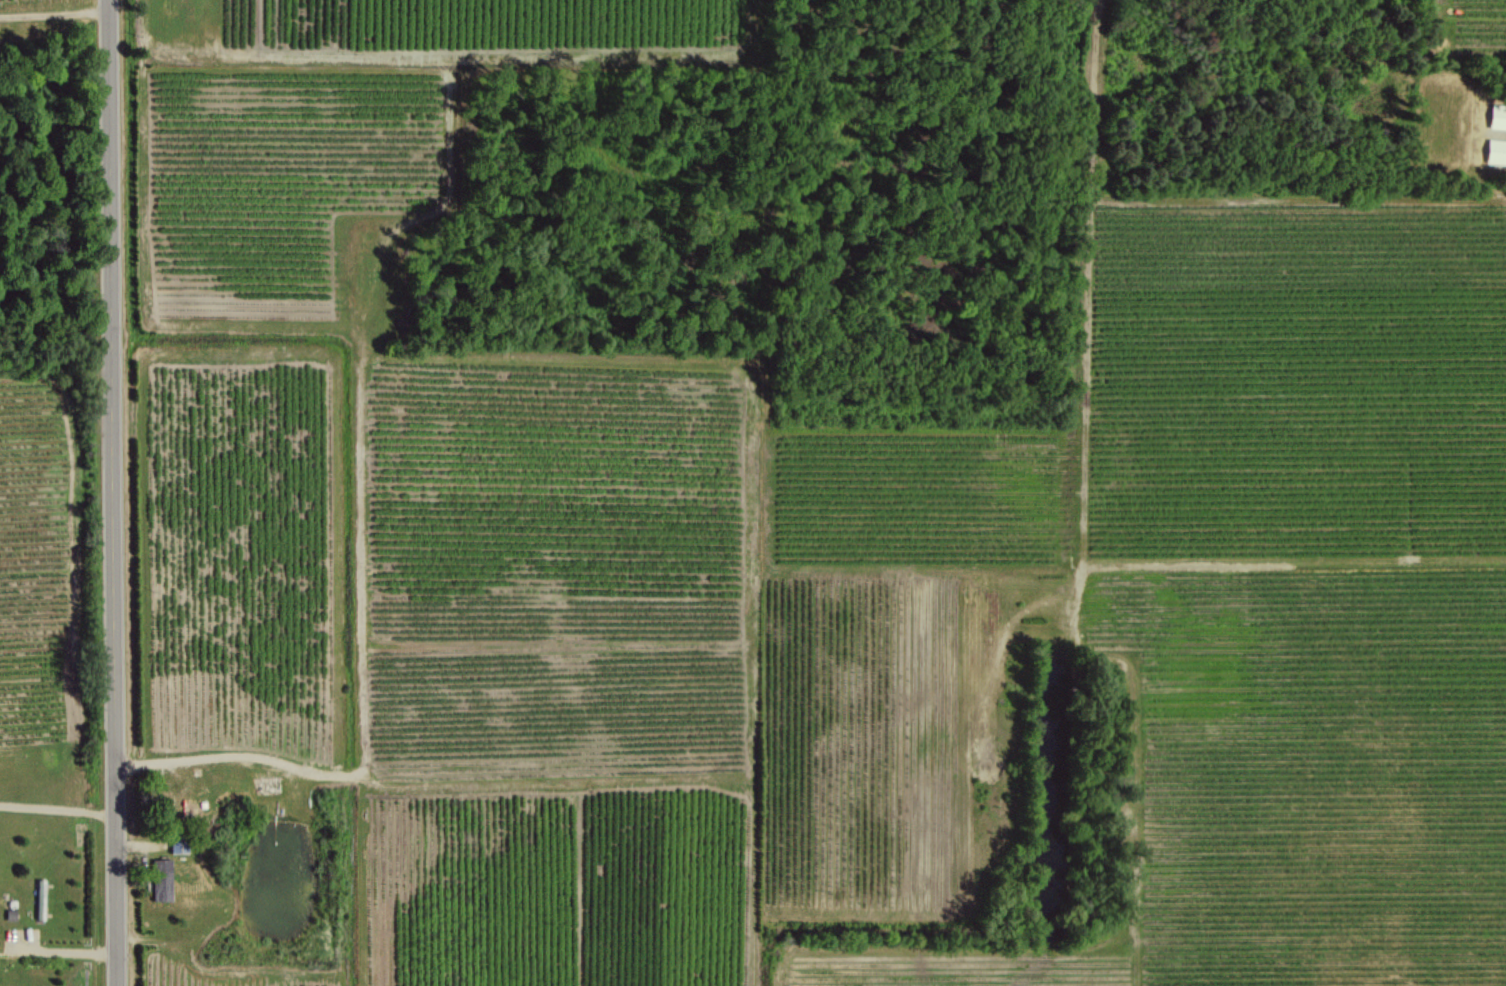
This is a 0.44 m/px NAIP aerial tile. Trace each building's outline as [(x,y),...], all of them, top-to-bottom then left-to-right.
[(1491,104),(1489,127),(1505,129),(1505,105),(1491,104)] [(1488,139),(1486,163),(1505,165),(1505,140),(1488,139)] [(170,853),(187,852),(186,834),(169,835),(170,853)] [(152,901),(171,901),(170,859),(151,859),(152,901)]
